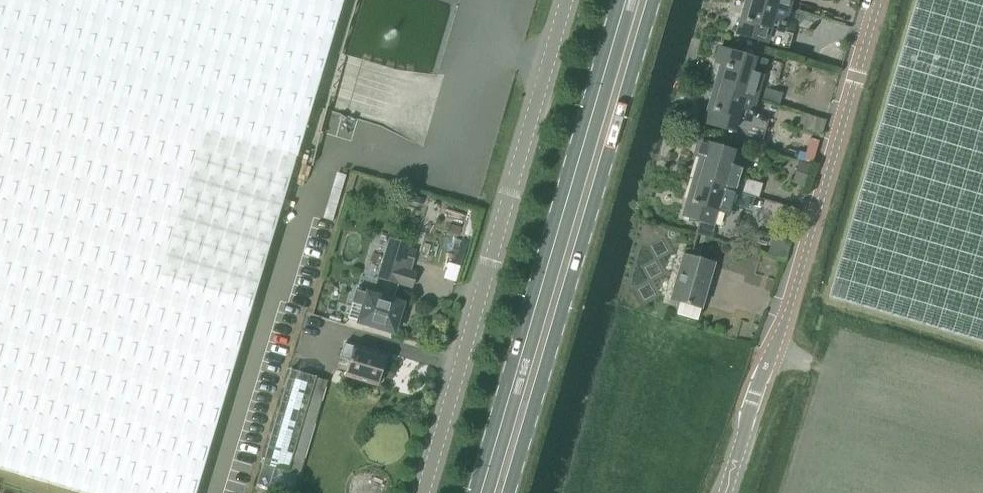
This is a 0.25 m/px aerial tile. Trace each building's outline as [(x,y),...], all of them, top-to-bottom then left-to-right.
[(59,483),(93,492),(193,492),(296,156),(343,0),(0,0),(0,464),(59,483)] [(766,0),(748,0),(739,32),(789,46),(793,33),(783,30),(790,7),(766,0)] [(830,298),(982,343),(982,0),(917,0),(830,298)] [(715,85),(757,97),(764,74),(753,71),(758,56),(722,46),(717,63),(721,64),(715,85)] [(760,112),(753,110),(757,97),(715,85),(705,120),(765,137),(770,119),(759,116),(760,112)] [(695,176),(736,188),(743,165),(731,162),(734,150),(699,140),(695,153),(701,154),(695,176)] [(736,188),(695,176),(684,213),(714,221),(718,207),(730,210),(736,188)] [(374,232),(369,249),(382,253),(375,276),(384,278),(408,285),(411,286),(416,271),(412,270),(410,269),(413,258),(407,256),(411,243),(395,239),(374,232)] [(699,307),(712,265),(682,255),(668,297),(699,307)] [(346,318),(358,321),(393,332),(394,329),(397,329),(400,317),(398,317),(403,302),(355,288),(346,318)] [(382,372),(387,356),(343,343),(339,357),(348,360),(343,376),(378,386),(380,381),(382,381),(385,372),(382,372)] [(257,484),(288,492),(294,492),(327,380),(290,369),(263,458),(262,458),(261,463),(263,464),(257,484)]
